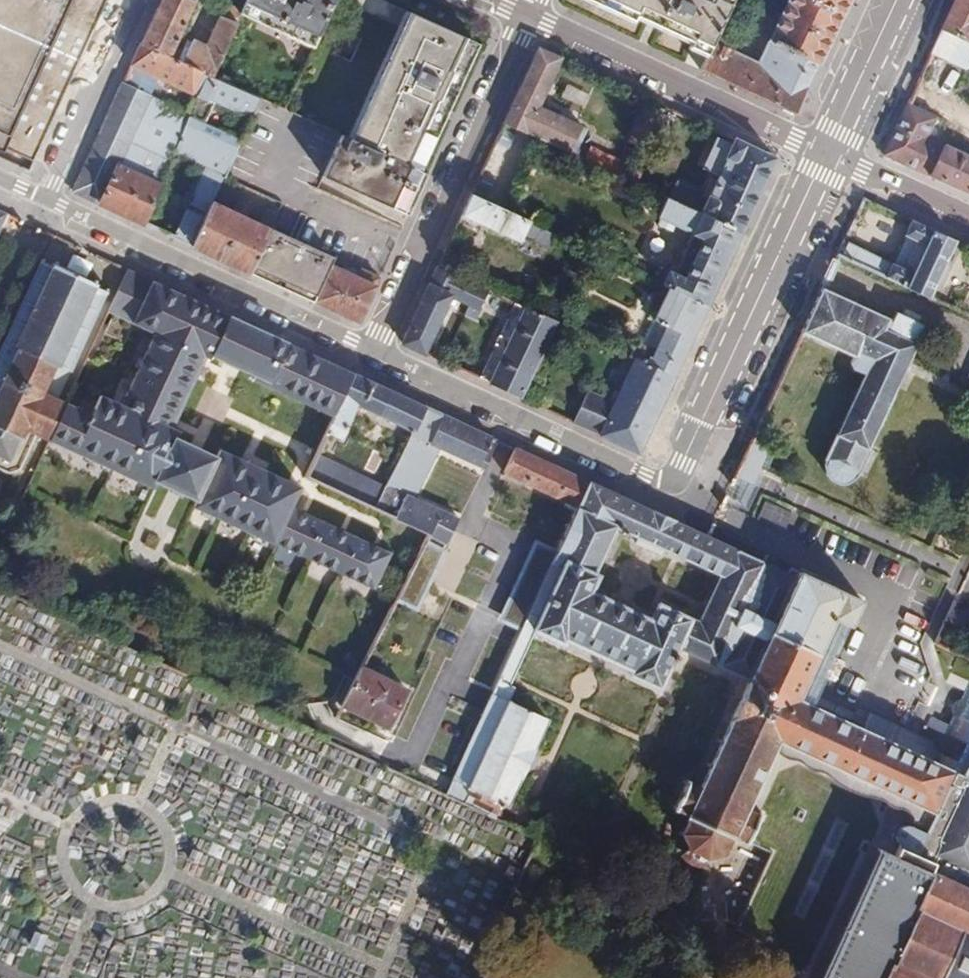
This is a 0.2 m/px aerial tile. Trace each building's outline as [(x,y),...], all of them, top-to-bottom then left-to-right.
[(108,0),(0,0),(0,159),(29,173),(35,160),(108,0)] [(193,0),(162,0),(154,18),(141,46),(170,58),(194,7),(198,10),(202,4),(193,0)] [(202,4),(229,16),(233,9),(214,0),(193,0),(202,4)] [(236,20),(234,24),(211,77),(260,99),(285,111),(333,2),(334,0),(245,0),(236,20)] [(333,2),(401,31),(408,16),(372,0),(334,0),(333,2)] [(706,55),(712,42),(732,0),(585,0),(631,22),(635,17),(644,21),(646,22),(655,26),(657,27),(690,42),(687,47),(697,52),(706,55)] [(847,0),(785,0),(757,63),(712,42),(706,55),(699,69),(794,113),(827,42),(847,0)] [(942,30),(968,42),(968,0),(956,0),(942,30)] [(351,141),(415,170),(474,42),(409,13),(408,16),(401,31),(351,141)] [(202,73),(211,77),(234,24),(222,19),(206,51),(192,44),(182,64),(202,73)] [(942,30),(931,54),(968,71),(968,70),(968,42),(942,30)] [(192,95),(202,73),(182,64),(170,58),(141,46),(133,63),(132,67),(192,95)] [(515,98),(502,124),(530,137),(568,155),(580,127),(538,106),(560,58),(538,47),(515,98)] [(251,120),(260,99),(211,77),(202,73),(192,95),(199,99),(192,115),(182,137),(174,156),(204,169),(175,240),(193,248),(224,180),(238,149),(242,140),(207,124),(216,104),(251,120)] [(152,87),(127,76),(124,84),(148,95),(152,87)] [(74,193),(102,206),(124,157),(141,118),(152,97),(148,95),(124,84),(105,124),(74,193)] [(182,137),(192,115),(152,97),(141,118),(182,137)] [(908,105),(884,156),(958,189),(968,195),(968,157),(928,138),(937,118),(908,105)] [(627,143),(636,147),(652,110),(644,107),(627,143)] [(408,216),(427,175),(415,170),(351,141),(340,136),(322,177),(408,216)] [(667,201),(739,234),(758,194),(775,158),(734,139),(731,147),(716,140),(703,169),(718,176),(715,183),(711,181),(703,198),(707,200),(706,203),(672,189),(667,201)] [(124,216),(145,226),(163,188),(160,187),(129,172),(134,161),(124,157),(102,206),(124,216)] [(499,208),(470,194),(454,229),(473,238),(479,224),(519,242),(522,234),(535,240),(533,244),(549,251),(556,234),(499,208)] [(227,264),(249,275),(269,230),(244,219),(251,204),(238,198),(231,213),(213,204),(193,248),(227,264)] [(725,266),(739,234),(667,201),(658,219),(660,220),(657,227),(671,234),(675,227),(692,236),(676,270),(671,268),(664,285),(668,287),(707,305),(725,266)] [(8,215),(0,211),(0,233),(8,215)] [(844,242),(838,257),(930,300),(956,242),(912,221),(905,236),(910,238),(897,265),(844,242)] [(358,325),(380,278),(360,269),(357,278),(330,267),(333,259),(298,243),(269,230),(249,275),(358,325)] [(44,264),(0,360),(0,473),(10,478),(23,473),(27,465),(40,470),(52,444),(68,408),(59,402),(108,295),(97,290),(98,286),(55,265),(53,269),(44,264)] [(485,291),(477,287),(436,268),(400,345),(422,355),(449,294),(477,307),(485,291)] [(197,510),(375,591),(393,558),(294,510),(302,490),(221,455),(218,461),(178,442),(181,435),(174,432),(207,360),(212,362),(214,358),(259,378),(257,383),(335,421),(356,377),(285,345),(238,323),(131,274),(111,315),(158,337),(125,409),(103,400),(94,419),(68,408),(52,444),(156,492),(159,485),(200,503),(197,510)] [(691,340),(707,305),(668,287),(653,320),(666,327),(655,350),(636,342),(634,345),(629,343),(623,355),(634,361),(673,379),(691,340)] [(893,322),(822,290),(802,334),(853,359),(852,364),(854,369),(863,373),(872,370),(829,467),(832,478),(843,483),(856,480),(911,360),(926,327),(897,314),(893,322)] [(520,400),(555,323),(521,308),(487,385),(520,400)] [(660,407),(673,379),(634,361),(620,393),(612,390),(607,401),(586,391),(572,423),(638,454),(660,407)] [(388,392),(356,377),(335,421),(328,437),(339,443),(348,429),(358,408),(412,434),(424,409),(388,392)] [(376,512),(388,518),(392,520),(402,498),(413,502),(432,462),(438,450),(483,471),(484,470),(497,443),(465,428),(424,409),(412,434),(376,512)] [(753,483),(762,447),(744,443),(735,478),(753,483)] [(547,466),(514,451),(503,474),(572,506),(569,513),(576,515),(590,485),(547,466)] [(375,486),(319,459),(308,481),(365,507),(375,486)] [(657,515),(590,485),(576,515),(548,575),(494,692),(446,797),(497,820),(503,807),(509,810),(549,720),(509,702),(515,690),(511,687),(536,632),(565,646),(568,642),(631,671),(629,676),(658,689),(679,649),(748,680),(795,580),(738,553),(709,540),(707,539),(667,519),(657,515)] [(402,498),(392,520),(401,524),(428,536),(446,544),(457,522),(413,502),(402,498)] [(467,680),(494,692),(548,575),(538,570),(549,546),(527,535),(522,546),(529,549),(522,563),(520,564),(467,680)] [(801,574),(795,580),(748,680),(701,783),(699,787),(685,781),(673,807),(688,814),(680,835),(686,854),(704,863),(722,854),(731,834),(746,841),(759,816),(761,817),(789,759),(857,791),(845,819),(855,824),(874,784),(931,812),(955,761),(932,750),(935,745),(915,736),(903,730),(804,684),(833,620),(850,627),(862,603),(801,574)] [(954,599),(945,619),(953,623),(963,603),(954,599)] [(945,722),(926,713),(921,723),(941,732),(935,745),(932,750),(955,761),(931,812),(874,784),(855,824),(912,851),(908,860),(949,880),(956,867),(968,873),(968,674),(967,679),(946,670),(942,680),(961,689),(956,699),(951,700),(947,710),(950,714),(945,722)] [(361,672),(349,695),(343,707),(388,730),(406,693),(361,672)] [(908,860),(877,846),(815,977),(968,977),(968,889),(949,880),(908,860)]
